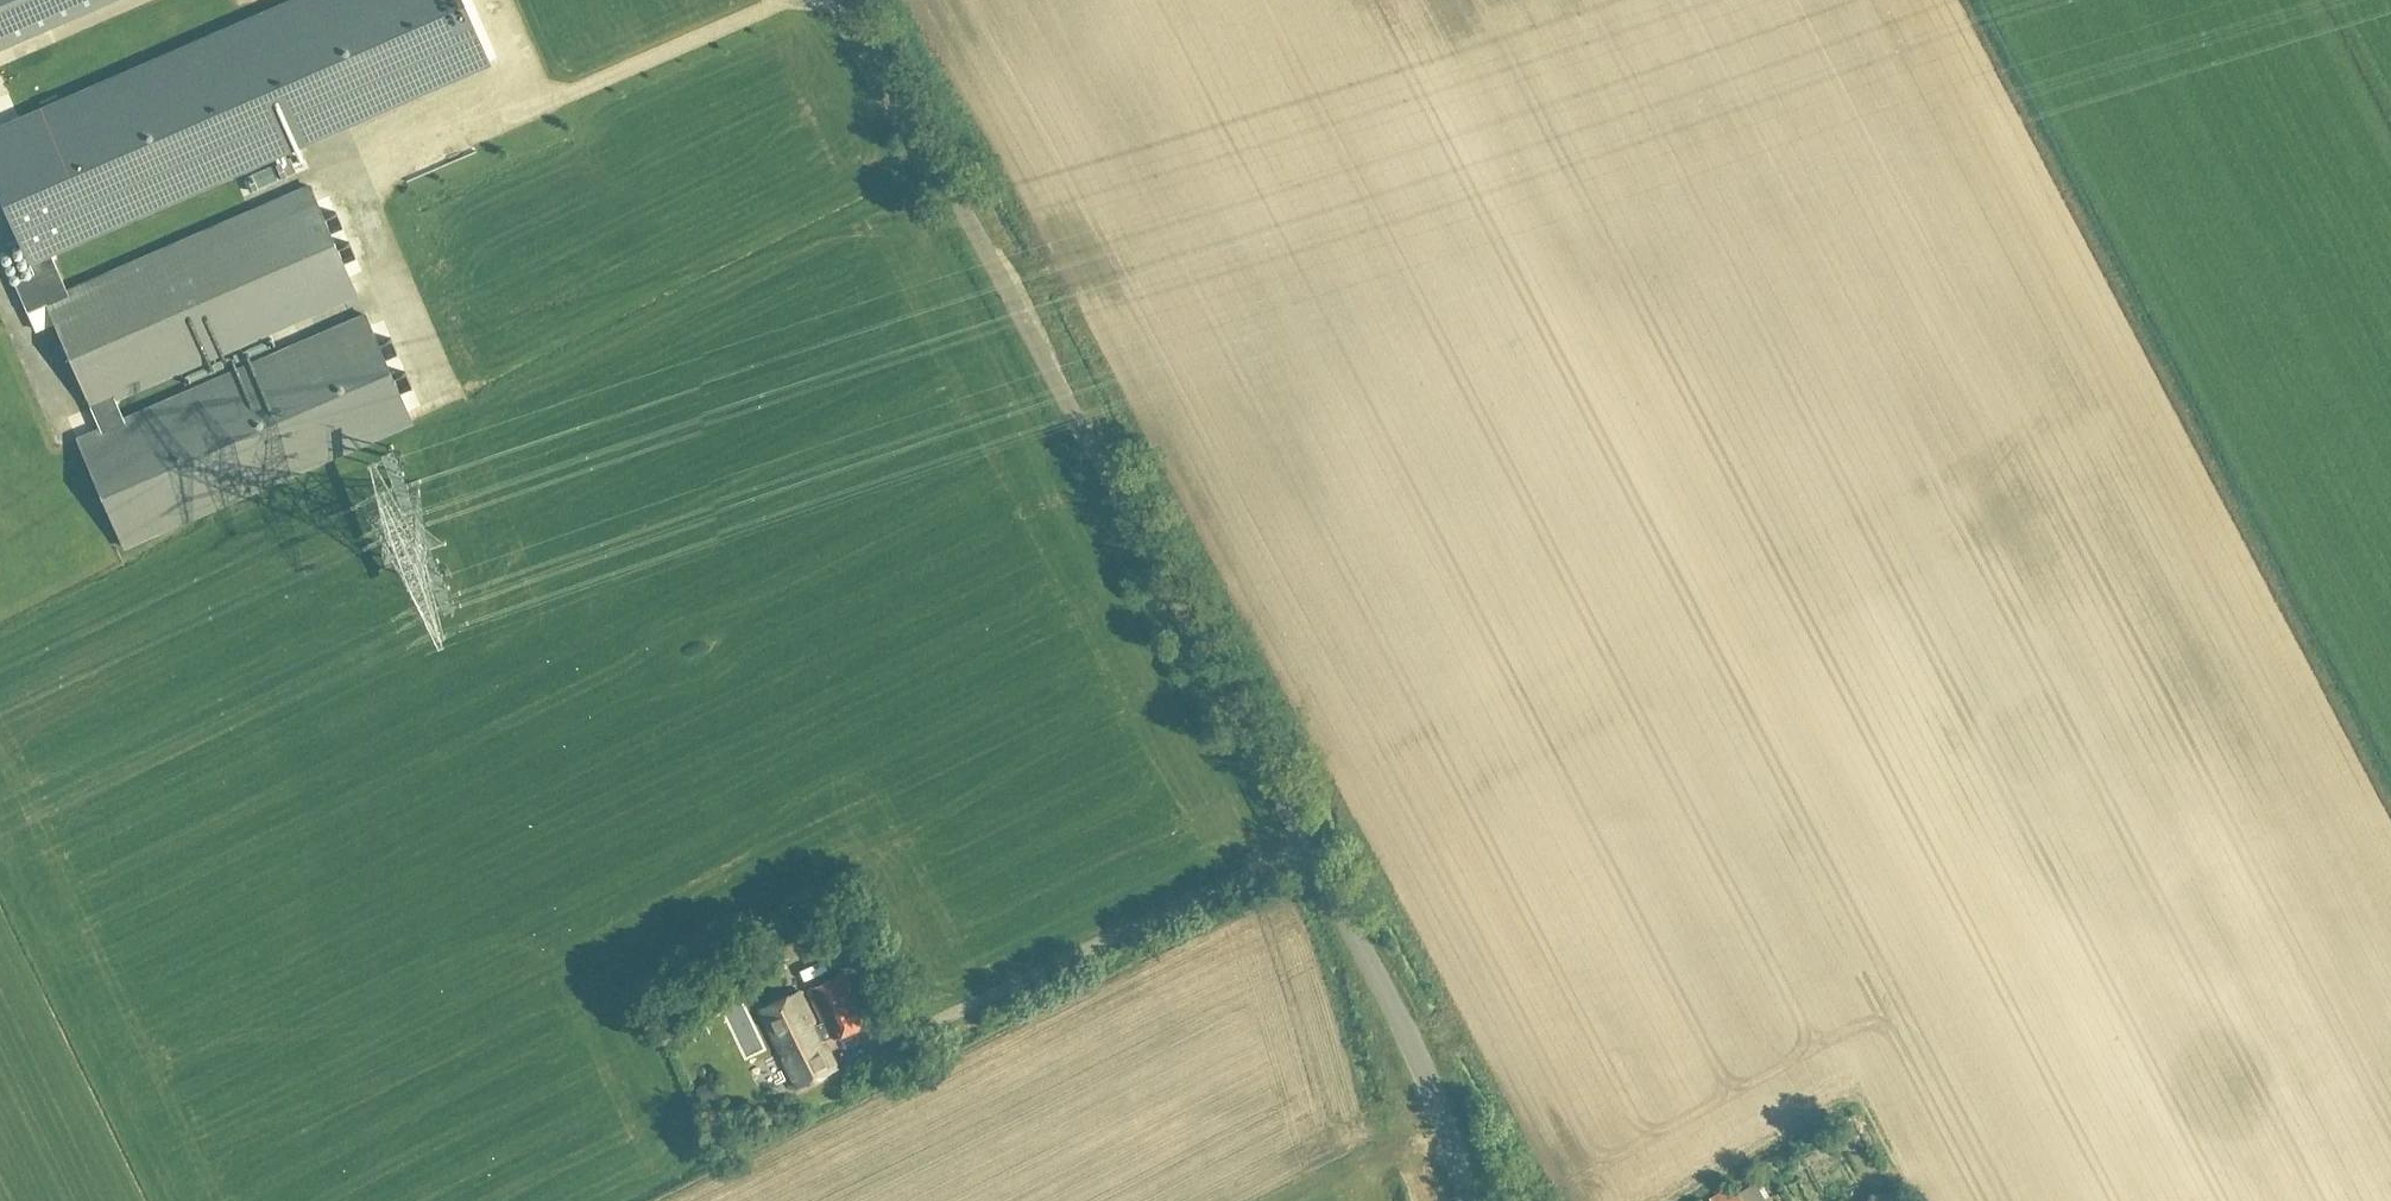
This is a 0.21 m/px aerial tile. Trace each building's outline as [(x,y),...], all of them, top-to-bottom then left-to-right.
[(0,126),(0,196),(29,262),(50,253),(488,63),(461,0),(291,0),(0,126)] [(109,0),(0,0),(0,48),(109,0)] [(34,273),(14,282),(26,311),(34,328),(53,320),(91,408),(113,398),(112,398),(355,293),(309,187),(66,291),(51,255),(50,253),(29,262),(34,273)] [(0,213),(0,230),(9,228),(5,212),(0,213)] [(100,429),(76,439),(123,547),(377,436),(411,421),(377,343),(365,315),(122,420),(113,398),(91,408),(100,429)] [(847,974),(807,993),(821,1023),(829,1038),(830,1042),(870,1023),(847,974)] [(798,992),(760,1009),(795,1089),(833,1072),(839,1069),(826,1040),(829,1038),(821,1023),(817,1025),(802,990),(798,992)] [(704,1022),(689,1029),(695,1041),(710,1034),(704,1022)] [(1735,1186),(1710,1200),(1711,1200),(1766,1200),(1755,1180),(1737,1190),(1735,1186)]
